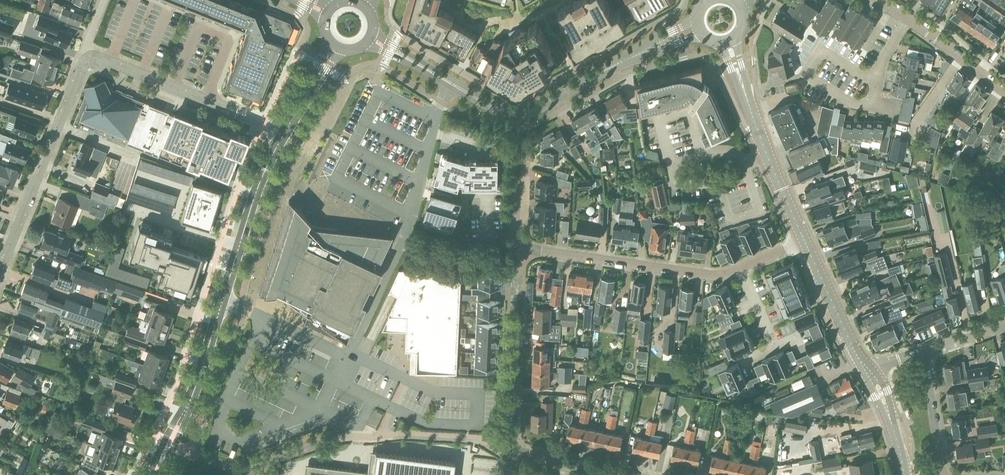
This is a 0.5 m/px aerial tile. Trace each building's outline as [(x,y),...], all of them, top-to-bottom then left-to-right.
[(177,1),(185,4),(190,6),(198,10),(202,12),(210,15),(215,17),(222,20),(227,22),(235,25),(240,27),(247,30),(244,37),(242,42),(239,50),(237,55),(234,62),(232,67),(226,80),(225,84),(228,86),(258,98),(261,99),(263,95),(268,82),(270,77),(273,69),(275,65),(278,57),(280,52),(283,46),(286,47),(290,37),(293,27),(291,21),(282,18),(271,13),(268,15),(266,11),(259,14),(258,12),(229,0),(174,0),(177,1)] [(434,39),(466,57),(467,56),(465,56),(477,35),(452,21),(454,16),(437,7),(440,0),(408,0),(402,22),(420,32),(421,34),(425,38),(431,40),(433,39),(434,39)] [(614,12),(607,0),(574,0),(573,0),(570,0),(568,2),(567,4),(560,8),(575,34),(563,41),(570,54),(569,55),(596,40),(598,40),(604,39),(608,35),(609,32),(646,11),(648,11),(653,10),(654,9),(658,6),(659,3),(665,0),(631,0),(631,2),(614,12)] [(795,43),(797,39),(797,40),(807,24),(804,22),(806,19),(811,18),(814,20),(813,23),(828,32),(832,26),(835,28),(834,30),(838,33),(838,34),(843,37),(843,36),(852,41),(851,43),(856,46),(857,44),(862,47),(877,22),(873,19),(874,18),(868,15),(868,16),(859,11),(860,9),(855,7),(850,5),(847,11),(843,9),(845,6),(835,0),(827,0),(821,9),(818,7),(822,0),(792,0),(791,2),(792,3),(789,8),(796,12),(794,16),(782,8),(772,24),(786,32),(784,36),(783,35),(775,48),(776,54),(770,56),(772,61),(770,61),(772,67),(773,67),(774,71),(780,70),(782,75),(796,71),(790,51),(795,43)] [(931,4),(943,12),(950,0),(933,0),(933,1),(931,4)] [(966,27),(971,30),(982,14),(982,15),(987,7),(987,6),(991,0),(984,0),(982,3),(977,11),(966,27)] [(971,30),(977,35),(993,11),(998,5),(999,5),(999,4),(993,0),(992,0),(991,0),(987,6),(987,7),(982,15),(982,14),(971,30)] [(48,5),(39,1),(35,12),(38,14),(39,14),(41,9),(46,11),(48,5)] [(52,7),(81,18),(84,11),(65,3),(64,5),(54,1),(52,7)] [(968,8),(958,22),(966,27),(977,11),(976,11),(975,13),(973,11),(977,4),(973,1),(969,6),(968,8)] [(960,2),(950,16),(958,22),(968,8),(960,2)] [(999,4),(999,5),(998,5),(993,11),(1000,16),(1004,10),(1004,8),(999,4)] [(78,26),(81,18),(52,7),(50,12),(59,16),(59,18),(78,26)] [(993,11),(977,35),(982,38),(985,40),(994,26),(1001,16),(1000,16),(993,11)] [(38,14),(33,27),(45,32),(42,38),(48,40),(65,47),(70,34),(57,29),(60,22),(39,14),(38,14)] [(10,37),(14,25),(0,20),(0,33),(10,37)] [(527,26),(522,27),(521,28),(523,30),(516,36),(514,34),(512,36),(502,42),(501,40),(495,39),(487,51),(477,45),(477,46),(471,59),(469,58),(511,81),(512,83),(518,86),(525,83),(526,81),(567,57),(567,56),(565,57),(558,44),(552,48),(537,22),(530,26),(527,26)] [(994,26),(985,40),(993,45),(1002,32),(994,26)] [(38,45),(21,40),(17,52),(36,58),(34,64),(37,65),(56,71),(60,59),(36,52),(38,45)] [(934,56),(931,53),(919,50),(918,55),(908,53),(908,57),(905,56),(903,64),(923,68),(925,58),(933,60),(934,56)] [(923,69),(923,68),(903,64),(903,66),(901,66),(900,73),(919,78),(921,69),(923,69)] [(28,75),(52,83),(56,71),(37,65),(35,71),(23,67),(22,70),(12,67),(10,76),(26,81),(28,75)] [(703,70),(702,68),(702,67),(636,85),(638,96),(640,96),(641,102),(639,103),(641,114),(682,103),(685,102),(688,101),(690,99),(692,98),(693,97),(694,98),(690,104),(695,107),(698,103),(700,104),(699,106),(699,107),(699,108),(699,110),(699,111),(699,113),(700,114),(700,115),(701,117),(712,143),(732,134),(712,89),(709,91),(708,88),(704,84),(702,83),(702,81),(703,80),(703,78),(703,76),(703,74),(703,72),(703,70)] [(947,98),(942,104),(946,107),(950,110),(955,103),(956,101),(960,96),(960,97),(961,97),(973,80),(960,71),(948,88),(952,91),(947,98)] [(919,78),(900,73),(899,75),(896,75),(895,83),(915,87),(917,78),(919,78)] [(48,94),(9,82),(4,97),(42,110),(48,94)] [(93,134),(94,131),(107,136),(106,139),(126,146),(127,144),(158,156),(173,116),(168,114),(169,112),(164,110),(163,112),(152,108),(153,106),(126,96),(126,95),(121,93),(121,94),(104,87),(103,82),(86,87),(86,90),(72,126),(93,134)] [(787,92),(800,89),(798,82),(786,85),(787,92)] [(915,87),(895,83),(894,85),(892,85),(891,92),(903,94),(902,100),(914,103),(916,98),(911,97),(913,87),(915,88),(915,87)] [(971,106),(984,88),(977,83),(962,103),(960,108),(952,119),(955,122),(953,126),(958,129),(961,126),(960,130),(961,131),(971,106)] [(976,113),(990,92),(984,88),(971,106),(961,131),(963,133),(961,137),(967,141),(971,131),(973,128),(970,126),(975,118),(970,115),(972,111),(976,113)] [(621,93),(607,101),(613,111),(611,112),(615,119),(622,114),(624,114),(625,121),(638,120),(637,108),(628,109),(625,105),(627,103),(621,93)] [(913,109),(914,103),(902,100),(901,107),(913,109)] [(795,145),(810,139),(794,102),(772,111),(787,146),(794,142),(795,145)] [(14,117),(17,111),(0,105),(0,112),(10,116),(14,117)] [(603,133),(596,121),(602,118),(596,106),(584,113),(601,142),(611,137),(608,131),(603,133)] [(830,133),(836,107),(834,107),(834,109),(822,106),(817,130),(819,139),(821,139),(829,136),(830,133)] [(836,107),(830,133),(835,135),(838,121),(841,108),(836,107)] [(912,115),(913,109),(901,107),(899,112),(912,115)] [(966,143),(961,150),(965,152),(971,156),(976,149),(977,149),(985,135),(991,138),(1004,118),(993,111),(982,128),(976,125),(966,143)] [(911,121),(912,115),(899,112),(898,118),(911,121)] [(584,113),(573,120),(580,131),(584,138),(590,135),(592,140),(587,142),(590,148),(601,142),(584,113)] [(934,113),(928,121),(934,125),(940,116),(934,113)] [(173,116),(158,156),(182,165),(183,161),(187,162),(187,163),(197,167),(198,166),(205,169),(205,170),(229,179),(235,165),(234,165),(239,153),(240,154),(246,138),(231,132),(230,134),(218,129),(218,128),(203,122),(201,125),(189,121),(189,120),(174,114),(173,116)] [(10,116),(8,120),(15,122),(12,131),(32,138),(37,125),(16,118),(14,117),(10,116)] [(838,121),(835,135),(839,135),(842,136),(841,138),(851,140),(855,120),(845,118),(844,123),(838,121)] [(851,140),(849,145),(859,147),(860,140),(865,120),(859,119),(858,121),(855,120),(851,140)] [(870,140),(875,121),(868,119),(868,121),(865,120),(860,140),(861,140),(862,138),(870,140)] [(875,121),(870,140),(872,141),(872,139),(881,141),(880,150),(887,152),(890,136),(883,134),(886,121),(879,120),(878,121),(875,121)] [(615,137),(621,134),(616,125),(610,128),(615,137)] [(533,141),(543,134),(537,126),(527,133),(533,141)] [(553,148),(563,152),(565,151),(562,147),(568,144),(560,129),(551,135),(549,132),(543,135),(545,138),(549,146),(551,145),(553,148)] [(3,155),(23,163),(28,149),(18,146),(20,140),(0,133),(0,145),(6,147),(3,155)] [(821,139),(789,153),(794,165),(795,166),(831,150),(832,153),(838,153),(839,135),(835,135),(830,133),(829,136),(821,139)] [(1003,139),(1001,143),(996,140),(988,154),(998,160),(1004,148),(1004,136),(1003,139)] [(894,137),(890,158),(904,161),(908,140),(894,137)] [(562,156),(563,152),(553,148),(551,145),(549,146),(545,138),(542,140),(542,145),(543,145),(542,151),(541,162),(558,163),(558,156),(562,156)] [(84,143),(75,167),(89,173),(90,173),(95,175),(96,171),(98,172),(102,163),(95,160),(97,156),(102,158),(103,154),(104,151),(102,150),(93,147),(93,146),(85,143),(84,143)] [(571,148),(577,159),(582,156),(576,145),(571,148)] [(441,176),(439,183),(459,188),(461,183),(466,183),(466,186),(499,186),(499,166),(492,166),(492,161),(471,161),(448,155),(446,161),(441,160),(437,175),(441,176)] [(975,172),(984,177),(992,162),(983,157),(975,172)] [(813,163),(797,170),(802,181),(817,175),(818,177),(825,174),(819,160),(813,163)] [(875,175),(877,165),(876,165),(869,164),(860,161),(858,171),(875,175)] [(1,183),(2,181),(12,185),(18,170),(6,166),(0,164),(0,182),(1,183)] [(568,179),(570,173),(558,169),(556,175),(568,179)] [(567,180),(552,175),(550,183),(537,182),(536,195),(557,196),(558,187),(565,187),(567,180)] [(830,179),(806,188),(809,197),(842,185),(846,184),(844,176),(831,181),(830,179)] [(579,188),(592,187),(591,179),(578,180),(579,188)] [(97,182),(93,194),(105,199),(109,186),(97,182)] [(192,182),(180,221),(211,230),(223,192),(223,191),(193,182),(192,182)] [(663,182),(651,185),(655,206),(667,204),(663,182)] [(842,185),(809,197),(811,205),(829,198),(830,202),(846,196),(842,185)] [(925,187),(914,187),(915,197),(926,197),(925,187)] [(422,224),(453,233),(463,200),(435,192),(431,201),(429,200),(422,224)] [(622,196),(615,196),(613,209),(621,210),(622,199),(622,196)] [(105,204),(89,197),(84,208),(90,210),(92,206),(99,208),(100,207),(103,208),(105,204)] [(70,226),(77,206),(59,199),(58,202),(60,202),(53,220),(70,226)] [(619,219),(619,220),(626,221),(628,204),(629,200),(622,199),(621,205),(621,210),(619,219)] [(293,205),(289,200),(259,294),(264,293),(264,294),(272,293),(273,290),(280,294),(284,296),(307,313),(303,321),(346,341),(383,263),(379,262),(392,234),(331,227),(331,226),(316,225),(312,223),(309,220),(293,203),(293,205)] [(627,228),(625,244),(626,244),(627,245),(630,246),(631,245),(637,246),(640,230),(634,229),(636,221),(633,220),(635,200),(629,200),(628,204),(626,221),(627,221),(627,228)] [(833,213),(847,209),(844,200),(830,204),(830,205),(816,209),(820,222),(834,218),(833,213)] [(534,210),(533,216),(535,216),(535,219),(556,220),(556,210),(564,211),(564,203),(549,202),(548,208),(535,207),(535,210),(534,210)] [(607,222),(608,204),(605,204),(605,202),(599,202),(599,221),(607,222)] [(648,210),(641,211),(645,237),(646,237),(646,239),(651,240),(650,247),(651,247),(651,250),(659,251),(660,249),(665,249),(666,239),(669,239),(670,231),(668,231),(668,229),(653,226),(651,216),(649,216),(648,210)] [(688,213),(680,214),(680,224),(689,224),(688,213)] [(763,233),(755,237),(760,248),(759,247),(767,243),(767,244),(779,239),(770,220),(768,216),(767,217),(762,219),(763,223),(759,225),(763,233)] [(854,227),(860,225),(859,224),(862,224),(869,224),(869,218),(860,218),(860,217),(857,218),(857,217),(843,222),(824,229),(827,238),(854,227)] [(535,219),(534,231),(536,231),(536,232),(542,233),(542,231),(555,232),(556,220),(535,219)] [(599,240),(602,224),(579,220),(576,236),(599,240)] [(615,226),(612,242),(619,243),(619,244),(623,244),(624,244),(625,244),(627,228),(627,221),(626,221),(619,220),(618,226),(615,226)] [(744,242),(736,245),(741,256),(740,255),(748,252),(748,253),(760,248),(755,237),(748,222),(742,224),(745,231),(740,233),(744,242)] [(854,227),(827,238),(830,245),(849,238),(849,237),(864,232),(866,237),(876,233),(872,224),(869,224),(867,224),(866,224),(862,226),(862,225),(854,228),(854,227)] [(139,226),(128,258),(134,260),(134,258),(135,255),(153,261),(152,264),(151,266),(161,269),(156,284),(190,294),(190,293),(187,292),(191,281),(194,282),(194,281),(198,267),(195,266),(199,254),(170,244),(170,242),(169,244),(161,241),(163,234),(150,230),(140,227),(139,226)] [(459,235),(459,240),(469,241),(470,228),(463,228),(463,235),(459,235)] [(725,250),(716,253),(721,264),(729,260),(729,261),(741,256),(736,245),(728,228),(727,229),(723,230),(727,239),(721,241),(725,250)] [(43,242),(42,245),(51,249),(49,256),(53,258),(54,258),(59,260),(75,266),(79,267),(83,255),(67,250),(72,237),(59,232),(59,231),(58,234),(47,230),(46,234),(43,235),(42,239),(43,242)] [(696,233),(689,232),(689,231),(680,230),(676,254),(686,256),(686,252),(693,254),(697,232),(696,232),(696,233)] [(697,232),(693,254),(706,256),(708,238),(704,238),(704,234),(697,232)] [(977,281),(963,284),(965,294),(969,310),(970,310),(971,311),(976,310),(976,308),(980,307),(977,292),(977,291),(976,287),(987,285),(983,265),(982,256),(978,234),(972,235),(975,257),(973,257),(975,267),(977,281)] [(117,272),(114,271),(122,246),(115,244),(105,274),(147,288),(149,280),(118,270),(117,272)] [(856,248),(836,256),(841,269),(863,261),(868,261),(874,258),(872,253),(865,255),(864,251),(858,253),(856,248)] [(954,297),(951,283),(954,282),(946,252),(933,256),(942,285),(945,299),(946,299),(949,315),(962,312),(958,296),(954,297)] [(863,261),(841,269),(844,277),(864,269),(867,268),(871,269),(874,268),(875,272),(886,268),(882,256),(874,258),(868,261),(863,261)] [(33,269),(31,275),(66,289),(67,289),(71,277),(60,273),(57,279),(52,277),(54,270),(36,263),(35,264),(33,265),(32,267),(33,269)] [(793,263),(772,272),(777,283),(797,274),(793,263)] [(116,280),(104,275),(93,272),(79,267),(75,266),(71,277),(67,289),(73,291),(76,283),(89,287),(89,286),(100,290),(101,288),(112,292),(112,291),(116,281),(116,280)] [(104,275),(105,270),(95,266),(93,272),(104,275)] [(388,315),(381,330),(387,330),(406,331),(405,351),(416,351),(416,362),(415,371),(431,372),(448,373),(456,373),(461,272),(399,269),(388,291),(388,292),(389,290),(397,294),(387,315),(388,315)] [(540,269),(537,287),(542,288),(542,290),(550,292),(552,292),(553,283),(563,285),(564,279),(552,277),(553,271),(540,269)] [(471,294),(477,294),(490,295),(490,289),(499,289),(499,288),(498,288),(499,283),(500,283),(501,283),(501,274),(478,273),(477,273),(478,273),(478,287),(472,287),(471,294)] [(580,290),(582,274),(570,273),(568,289),(567,294),(572,295),(571,302),(577,303),(579,290),(580,290)] [(854,296),(855,299),(879,288),(891,283),(893,287),(901,284),(896,273),(882,279),(882,280),(876,282),(875,280),(852,290),(851,290),(851,291),(850,292),(852,296),(854,296)] [(582,274),(580,290),(584,291),(583,299),(585,300),(585,303),(590,304),(591,292),(594,276),(582,274)] [(797,274),(777,283),(781,293),(781,294),(800,286),(799,285),(795,276),(798,275),(797,274)] [(992,280),(1000,303),(1004,301),(1004,276),(992,280)] [(595,297),(595,301),(604,302),(604,299),(613,300),(616,280),(601,277),(598,298),(595,297)] [(143,290),(116,281),(112,291),(139,301),(143,290)] [(630,302),(628,312),(640,313),(641,304),(639,304),(639,300),(645,301),(647,284),(634,282),(631,302),(630,302)] [(63,302),(45,296),(47,291),(25,283),(22,293),(32,297),(31,301),(37,303),(60,312),(63,302)] [(550,303),(551,303),(560,305),(563,285),(553,283),(552,292),(550,303)] [(891,283),(879,288),(881,292),(886,290),(890,298),(891,300),(898,297),(905,295),(901,284),(893,287),(891,283)] [(655,309),(654,315),(662,316),(662,310),(670,311),(673,287),(660,286),(658,309),(655,309)] [(704,297),(704,309),(712,305),(720,302),(727,317),(732,315),(734,314),(731,307),(736,305),(727,286),(716,290),(716,292),(708,295),(704,297)] [(800,286),(781,294),(785,303),(786,304),(806,295),(806,294),(804,295),(800,286)] [(692,306),(694,290),(682,288),(680,305),(679,318),(689,319),(690,306),(692,306)] [(879,288),(855,299),(858,306),(882,295),(881,292),(879,288)] [(477,294),(476,316),(489,317),(498,317),(498,316),(497,316),(498,311),(499,311),(500,311),(500,301),(500,302),(490,301),(490,295),(477,294)] [(806,295),(786,304),(790,315),(811,306),(806,295)] [(66,297),(61,313),(63,314),(68,315),(79,319),(83,321),(90,323),(99,326),(100,327),(105,311),(66,297)] [(898,297),(891,300),(892,304),(894,310),(895,311),(900,309),(907,306),(904,299),(899,300),(898,297)] [(20,300),(17,307),(19,309),(18,309),(33,315),(37,316),(47,320),(46,320),(56,324),(60,312),(37,303),(31,301),(22,298),(22,300),(20,300)] [(920,312),(934,308),(931,299),(917,303),(920,312)] [(143,318),(171,328),(173,322),(171,319),(173,314),(164,311),(166,305),(152,301),(148,313),(145,312),(143,318)] [(595,301),(594,313),(601,314),(603,314),(604,302),(595,301)] [(863,317),(863,318),(864,322),(866,322),(894,310),(892,304),(889,305),(887,306),(886,304),(863,315),(863,317)] [(592,327),(593,309),(585,307),(583,326),(592,327)] [(615,308),(613,327),(624,329),(627,310),(615,308)] [(536,309),(535,330),(550,330),(551,310),(545,310),(536,309)] [(894,310),(866,322),(869,330),(902,316),(900,309),(895,311),(894,310)] [(941,309),(920,317),(924,328),(945,319),(941,309)] [(804,315),(795,319),(800,330),(808,327),(814,340),(824,336),(818,322),(819,322),(814,310),(810,312),(804,315)] [(561,313),(560,326),(577,326),(577,314),(561,313)] [(68,315),(66,320),(67,322),(81,327),(83,321),(79,319),(68,315)] [(727,317),(719,320),(722,327),(730,323),(734,331),(725,335),(730,346),(750,337),(745,326),(744,327),(740,319),(734,321),(732,315),(727,317)] [(476,316),(475,337),(499,338),(496,338),(497,332),(498,332),(498,333),(499,333),(499,323),(489,323),(489,317),(476,316)] [(912,321),(916,331),(924,328),(920,317),(912,321)] [(25,337),(30,323),(15,318),(10,332),(25,337)] [(129,324),(126,334),(148,342),(150,336),(164,340),(165,337),(168,336),(171,328),(143,318),(141,318),(138,326),(140,327),(140,328),(129,324)] [(649,339),(651,320),(639,319),(638,338),(639,338),(639,343),(648,344),(648,339),(649,339)] [(677,321),(675,338),(684,338),(685,321),(677,321)] [(874,342),(900,330),(897,323),(871,334),(872,336),(871,337),(872,341),(874,341),(874,342)] [(673,360),(675,331),(664,330),(662,359),(673,360)] [(900,330),(874,342),(878,349),(879,348),(881,349),(885,347),(885,345),(903,337),(900,330)] [(145,350),(148,342),(126,334),(123,342),(145,350)] [(803,355),(803,356),(805,360),(809,369),(815,366),(810,355),(819,351),(823,360),(833,355),(829,347),(830,347),(825,335),(824,336),(814,340),(805,344),(809,353),(803,355)] [(81,342),(66,337),(64,344),(74,348),(75,345),(80,346),(81,342)] [(475,337),(475,352),(498,353),(496,352),(496,347),(498,347),(499,338),(475,337)] [(754,348),(750,337),(730,346),(724,348),(729,359),(735,357),(754,348)] [(535,347),(535,359),(550,360),(550,348),(551,346),(546,346),(545,346),(545,340),(541,340),(536,339),(535,347)] [(1001,340),(1004,349),(997,351),(1001,365),(1004,364),(1004,339),(1001,340)] [(21,351),(31,355),(34,347),(24,343),(22,347),(7,341),(3,353),(19,359),(21,351)] [(784,352),(773,356),(782,376),(793,371),(789,363),(797,359),(798,362),(805,360),(803,356),(796,358),(793,349),(792,349),(784,353),(784,352)] [(144,363),(164,370),(168,356),(148,350),(144,363)] [(475,352),(474,373),(486,374),(487,368),(496,368),(496,367),(495,367),(495,362),(497,362),(498,353),(475,352)] [(90,361),(99,365),(102,357),(93,354),(90,361)] [(758,375),(752,378),(754,382),(760,379),(758,376),(767,372),(770,381),(771,381),(782,376),(773,356),(762,361),(762,362),(754,366),(758,375)] [(535,359),(534,372),(549,372),(550,366),(556,366),(556,360),(550,360),(535,359)] [(715,365),(718,372),(726,368),(729,367),(726,360),(715,365)] [(7,380),(11,372),(15,374),(12,378),(18,382),(16,388),(22,390),(25,391),(34,395),(37,390),(30,386),(36,376),(19,367),(17,371),(13,369),(15,366),(8,362),(6,365),(0,361),(0,376),(7,380)] [(73,380),(79,364),(74,362),(68,378),(73,380)] [(140,362),(136,374),(140,375),(139,377),(159,384),(164,370),(144,363),(140,362)] [(758,391),(754,382),(752,378),(745,381),(741,372),(738,363),(729,367),(726,368),(727,369),(719,373),(723,383),(731,379),(735,388),(746,383),(751,394),(758,391)] [(946,367),(944,367),(945,374),(947,374),(948,381),(954,380),(954,384),(970,381),(977,380),(989,378),(987,366),(968,369),(968,371),(968,374),(961,375),(958,364),(946,366),(946,367)] [(117,372),(114,379),(117,380),(117,379),(135,385),(135,386),(137,387),(139,380),(117,372)] [(534,372),(534,384),(549,385),(549,377),(549,372),(534,372)] [(802,377),(806,387),(814,383),(810,374),(802,377)] [(654,385),(672,387),(673,378),(655,375),(654,385)] [(847,379),(846,377),(833,383),(828,385),(831,392),(836,390),(838,394),(853,387),(852,387),(854,384),(852,379),(849,379),(849,378),(847,379)] [(113,406),(109,417),(132,425),(136,414),(132,413),(134,406),(125,402),(126,397),(130,399),(135,386),(135,385),(117,379),(117,380),(114,388),(113,392),(115,393),(110,405),(113,406)] [(978,381),(969,383),(971,390),(985,388),(984,380),(978,381)] [(771,402),(765,404),(766,407),(772,405),(775,411),(776,411),(783,413),(793,414),(825,401),(817,382),(814,383),(806,387),(771,402)] [(7,390),(5,398),(3,403),(16,407),(20,395),(22,390),(16,388),(10,386),(8,391),(7,390)] [(949,399),(948,399),(949,408),(957,407),(957,405),(963,405),(963,404),(970,402),(968,389),(960,390),(960,389),(948,391),(949,399)] [(832,399),(825,402),(828,409),(835,406),(838,413),(847,409),(846,407),(859,401),(854,390),(832,400),(832,399)] [(677,396),(666,394),(665,402),(675,404),(677,396)] [(552,432),(553,402),(542,401),(542,413),(533,413),(532,428),(544,428),(544,431),(552,432)] [(583,408),(581,414),(590,416),(591,410),(587,409),(583,408)] [(580,440),(583,427),(577,426),(571,425),(573,414),(566,412),(563,426),(569,427),(567,437),(580,440)] [(581,414),(580,421),(584,422),(589,423),(590,416),(581,414)] [(955,435),(968,433),(966,422),(974,421),(973,414),(958,416),(959,419),(953,420),(955,435)] [(4,426),(5,424),(9,427),(13,421),(9,418),(8,420),(0,415),(0,423),(4,426)] [(122,438),(104,432),(107,424),(83,416),(80,424),(102,432),(101,434),(96,432),(92,443),(117,452),(122,438)] [(805,434),(808,421),(787,417),(784,429),(805,434)] [(648,420),(647,426),(656,428),(657,422),(648,420)] [(997,424),(977,427),(979,438),(989,436),(999,435),(997,424)] [(656,428),(647,426),(645,433),(654,434),(656,428)] [(596,430),(583,427),(580,440),(593,443),(596,430)] [(687,427),(686,434),(695,436),(696,429),(687,427)] [(709,438),(711,430),(702,428),(701,436),(709,438)] [(607,446),(609,433),(596,430),(593,443),(607,446)] [(875,444),(872,431),(852,436),(851,433),(841,435),(845,450),(855,448),(856,449),(875,444)] [(609,433),(607,446),(620,449),(623,436),(609,433)] [(695,436),(686,434),(684,441),(693,443),(695,436)] [(830,434),(816,434),(816,447),(830,447),(830,434)] [(646,452),(648,439),(635,437),(632,449),(646,452)] [(991,449),(989,437),(976,438),(975,438),(976,445),(973,445),(958,448),(960,460),(975,458),(975,457),(986,456),(985,450),(991,449)] [(659,455),(662,442),(648,439),(646,452),(659,455)] [(726,439),(725,445),(734,447),(735,441),(726,439)] [(117,452),(92,443),(92,444),(88,442),(84,452),(86,453),(83,463),(98,471),(100,464),(104,465),(105,464),(112,467),(117,452)] [(753,444),(751,451),(760,453),(762,446),(756,445),(753,444)] [(725,445),(723,451),(732,453),(734,447),(725,445)] [(685,461),(687,448),(674,446),(671,458),(685,461)] [(687,448),(685,461),(698,463),(701,451),(687,448)] [(751,451),(750,457),(759,459),(760,453),(751,451)] [(454,462),(375,452),(373,472),(311,465),(309,474),(453,474),(454,462)] [(337,462),(365,467),(367,458),(338,454),(337,462)] [(48,455),(43,463),(47,466),(53,458),(48,455)] [(723,471),(726,458),(712,455),(710,468),(723,471)] [(841,456),(822,459),(823,460),(823,464),(825,471),(843,468),(843,467),(842,464),(841,456)] [(736,473),(739,461),(726,458),(723,471),(736,473)] [(871,473),(873,473),(871,460),(850,464),(852,474),(872,474),(871,473)] [(752,464),(739,461),(736,473),(744,474),(750,474),(752,464)] [(766,467),(752,464),(750,474),(764,474),(766,467)] [(81,467),(75,474),(92,474),(81,467)]
